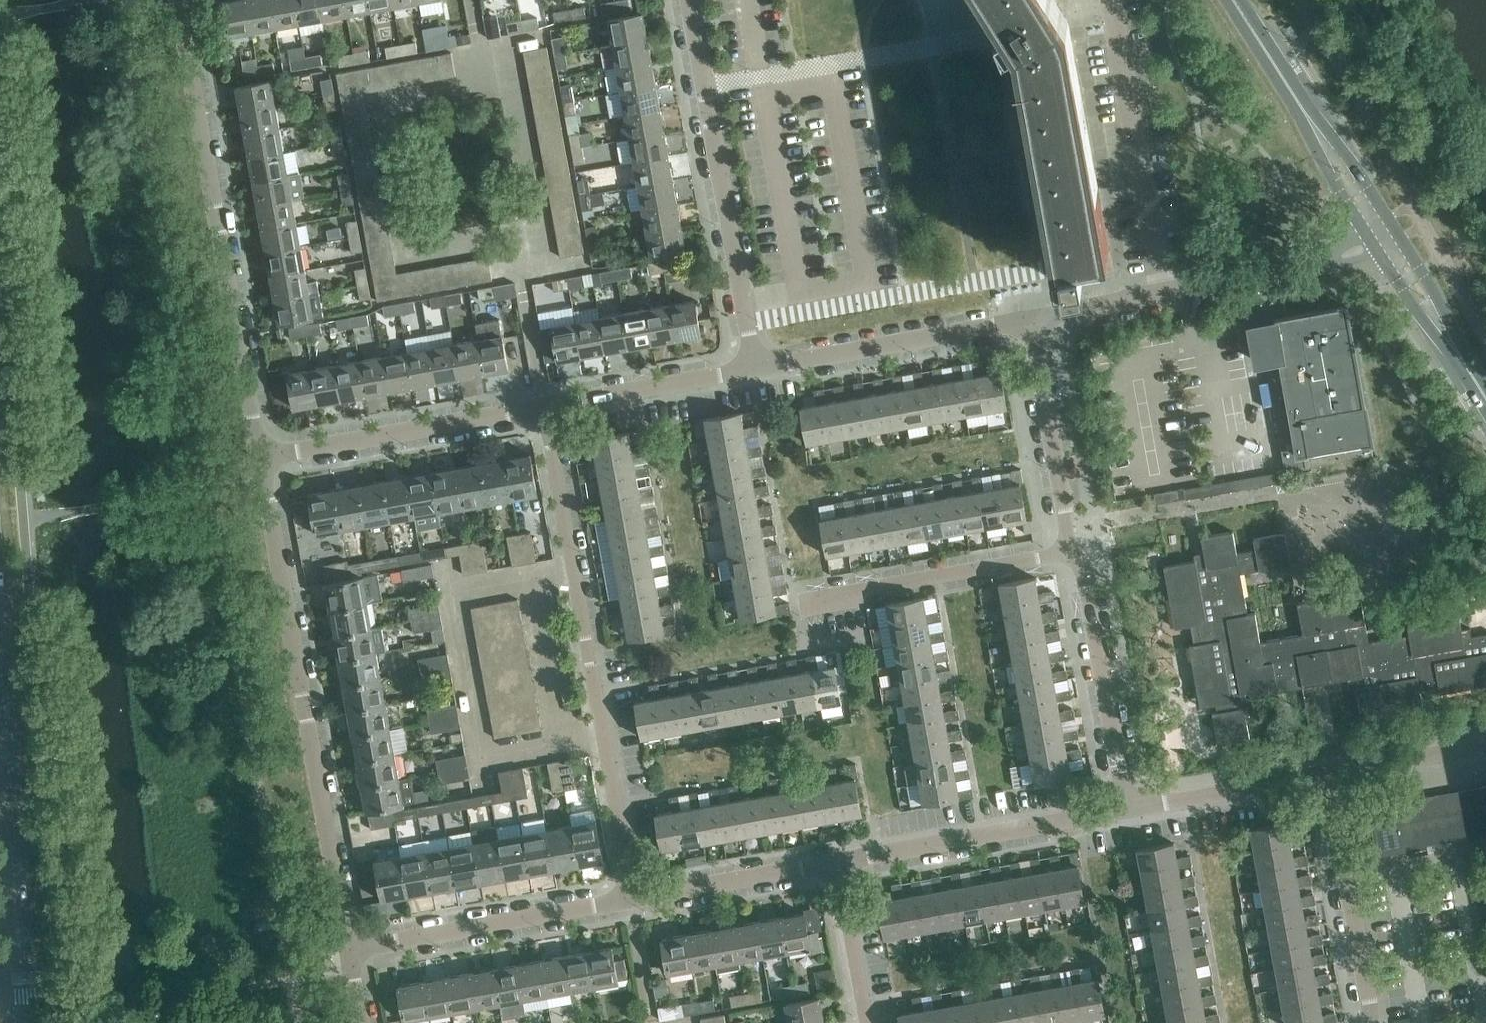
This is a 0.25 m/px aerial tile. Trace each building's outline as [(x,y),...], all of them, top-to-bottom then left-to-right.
[(246,0),(230,0),(222,1),(228,36),(252,31),(246,0)] [(252,31),(276,27),(271,0),(246,0),(252,31)] [(276,27),(299,23),(295,0),(271,0),(276,27)] [(299,23),(323,19),(320,0),(295,0),(299,23)] [(323,19),(347,14),(344,0),(320,0),(323,19)] [(347,14),(371,10),(369,0),(344,0),(347,14)] [(371,10),(394,6),(393,0),(369,0),(371,10)] [(618,11),(616,0),(601,3),(603,14),(618,11)] [(616,0),(618,11),(633,8),(632,0),(619,0),(616,0)] [(1015,41),(1057,275),(1062,274),(1065,285),(1086,281),(1081,254),(1104,249),(1109,248),(1069,21),(1055,0),(989,0),(1003,23),(999,26),(1009,42),(1013,39),(1015,41)] [(584,6),(569,9),(571,20),(586,17),(584,6)] [(571,20),(569,9),(554,12),(556,22),(571,20)] [(609,19),(613,43),(648,37),(643,13),(609,19)] [(538,17),(521,20),(523,30),(540,28),(538,17)] [(523,30),(521,20),(507,22),(509,33),(523,30)] [(497,25),(488,27),(489,36),(498,34),(497,25)] [(469,34),(457,37),(459,44),(471,42),(469,34)] [(433,38),(435,49),(451,46),(449,35),(433,38)] [(552,38),(555,53),(565,51),(563,36),(552,38)] [(603,45),(608,69),(652,61),(648,37),(613,43),(603,45)] [(416,41),(401,44),(403,55),(418,52),(416,41)] [(403,55),(401,44),(386,47),(388,57),(403,55)] [(524,51),(526,62),(549,58),(547,46),(524,51)] [(369,50),(354,53),(356,63),(371,61),(369,50)] [(565,51),(555,53),(557,69),(568,67),(565,51)] [(452,52),(440,54),(445,78),(456,76),(452,52)] [(356,63),(354,53),(339,55),(340,66),(356,63)] [(321,54),(305,56),(307,67),(323,64),(321,54)] [(440,54),(429,56),(433,80),(445,78),(440,54)] [(307,67),(305,56),(290,59),(292,70),(307,67)] [(429,56),(418,58),(422,82),(433,80),(429,56)] [(418,58),(406,60),(410,84),(422,82),(418,58)] [(526,62),(528,73),(551,69),(549,58),(526,62)] [(406,60),(395,62),(399,86),(410,84),(406,60)] [(608,69),(612,92),(622,91),(656,84),(652,61),(608,69)] [(274,62),(258,65),(260,76),(276,73),(274,62)] [(395,62),(383,64),(388,88),(399,86),(395,62)] [(383,64),(372,66),(376,90),(388,88),(383,64)] [(260,76),(258,65),(243,68),(245,78),(260,76)] [(372,66),(360,68),(365,92),(376,90),(372,66)] [(337,73),(343,108),(367,103),(365,92),(360,68),(337,73)] [(528,73),(530,85),(553,81),(551,69),(528,73)] [(321,80),(324,95),(335,93),(332,78),(321,80)] [(237,86),(242,110),(276,104),(271,80),(237,86)] [(530,85),(532,96),(556,92),(553,81),(530,85)] [(561,85),(563,101),(574,99),(571,84),(561,85)] [(656,84),(622,91),(626,114),(660,108),(656,84)] [(532,96),(534,108),(558,103),(556,92),(532,96)] [(335,93),(324,95),(327,111),(337,109),(335,93)] [(574,99),(563,101),(566,116),(577,114),(574,99)] [(343,108),(345,119),(369,115),(367,103),(343,108)] [(534,108),(536,119),(560,115),(558,103),(534,108)] [(242,110),(246,134),(280,128),(276,104),(242,110)] [(626,114),(630,137),(665,131),(660,108),(626,114)] [(345,119),(347,130),(371,126),(369,115),(345,119)] [(536,119),(538,131),(562,126),(560,115),(536,119)] [(330,127),(332,142),(343,140),(340,125),(330,127)] [(347,130),(349,141),(373,137),(371,126),(347,130)] [(538,131),(540,142),(564,138),(562,126),(538,131)] [(246,134),(250,157),(284,151),(280,128),(246,134)] [(569,133),(572,148),(582,146),(580,131),(569,133)] [(630,137),(635,161),(669,155),(665,131),(630,137)] [(349,141),(351,153),(375,148),(373,137),(349,141)] [(540,142),(542,153),(566,149),(564,138),(540,142)] [(343,140),(332,142),(335,158),(346,156),(343,140)] [(582,146),(572,148),(574,163),(585,161),(582,146)] [(351,153),(353,164),(377,160),(375,148),(351,153)] [(542,153),(544,165),(568,161),(566,149),(542,153)] [(250,157),(254,181),(289,175),(284,151),(250,157)] [(635,161),(639,185),(673,178),(669,155),(635,161)] [(353,164),(355,175),(379,171),(377,160),(353,164)] [(544,165),(546,176),(570,172),(568,161),(544,165)] [(355,175),(357,187),(381,182),(379,171),(355,175)] [(546,176),(548,188),(572,183),(570,172),(546,176)] [(258,204),(293,198),(305,196),(301,173),(289,175),(254,181),(258,204)] [(338,175),(341,190),(351,188),(349,173),(338,175)] [(577,180),(580,196),(591,194),(588,178),(577,180)] [(639,185),(643,208),(677,202),(673,178),(639,185)] [(357,187),(359,198),(383,194),(381,182),(357,187)] [(548,188),(551,199),(574,195),(572,183),(548,188)] [(351,188),(341,190),(344,205),(354,203),(351,188)] [(359,198),(361,209),(385,205),(383,194),(359,198)] [(591,194),(580,196),(583,211),(594,209),(591,194)] [(551,199),(553,211),(576,206),(574,195),(551,199)] [(258,204),(263,228),(297,222),(293,198),(258,204)] [(643,208),(647,232),(682,226),(677,202),(643,208)] [(361,209),(363,220),(387,216),(385,205),(361,209)] [(553,211),(555,222),(578,218),(576,206),(553,211)] [(363,220),(366,232),(389,227),(387,216),(363,220)] [(555,222),(557,233),(580,229),(578,218),(555,222)] [(347,222),(349,237),(360,235),(357,220),(347,222)] [(263,228),(267,252),(301,245),(297,222),(263,228)] [(586,227),(589,243),(599,241),(597,226),(586,227)] [(682,226),(647,232),(652,256),(686,250),(682,226)] [(366,232),(368,243),(391,239),(389,227),(366,232)] [(557,233),(559,245),(582,241),(580,229),(557,233)] [(360,235),(349,237),(352,252),(363,250),(360,235)] [(368,243),(370,254),(393,250),(391,239),(368,243)] [(582,241),(559,245),(561,256),(584,252),(582,241)] [(599,241),(589,243),(591,258),(602,256),(599,241)] [(267,252),(271,275),(305,269),(301,245),(267,252)] [(370,254),(372,266),(395,261),(393,250),(370,254)] [(488,256),(477,258),(481,282),(493,280),(488,256)] [(477,258),(466,260),(470,284),(481,282),(477,258)] [(678,258),(663,260),(665,271),(680,268),(678,258)] [(466,260),(454,262),(458,286),(470,284),(466,260)] [(665,271),(663,260),(648,263),(650,274),(665,271)] [(395,261),(372,266),(378,300),(401,296),(397,273),(395,261)] [(454,262),(443,264),(447,288),(458,286),(454,262)] [(443,264),(431,266),(436,290),(447,288),(443,264)] [(431,266),(420,269),(424,292),(436,290),(431,266)] [(631,266),(616,269),(618,280),(633,277),(631,266)] [(355,269),(358,285),(369,283),(366,267),(355,269)] [(275,299),(310,293),(319,291),(317,279),(308,281),(305,269),(271,275),(275,299)] [(420,269),(409,271),(413,294),(424,292),(420,269)] [(616,269),(600,272),(602,282),(618,280),(616,269)] [(409,271),(397,273),(401,296),(413,294),(409,271)] [(583,275),(568,277),(570,288),(585,285),(583,275)] [(570,288),(568,277),(553,280),(555,291),(570,288)] [(369,283),(358,285),(361,300),(371,298),(369,283)] [(461,292),(446,294),(448,305),(463,302),(461,292)] [(310,293),(275,299),(280,323),(314,317),(310,293)] [(448,305),(446,294),(431,297),(433,308),(448,305)] [(414,300),(399,303),(401,313),(416,311),(414,300)] [(695,300),(671,304),(677,339),(701,334),(695,300)] [(401,313),(399,303),(383,306),(385,316),(401,313)] [(671,304),(647,309),(653,343),(677,339),(671,304)] [(1347,446),(1349,459),(1374,455),(1372,442),(1371,436),(1369,436),(1346,306),(1274,319),(1275,322),(1252,331),(1257,361),(1281,356),(1298,454),(1308,452),(1308,453),(1332,449),(1333,454),(1344,452),(1343,447),(1347,446)] [(647,309),(624,313),(630,347),(653,343),(647,309)] [(367,313),(352,316),(354,327),(369,324),(367,313)] [(624,313),(600,317),(606,351),(630,347),(624,313)] [(354,327),(352,316),(337,319),(339,330),(354,327)] [(600,317),(577,321),(583,356),(606,351),(600,317)] [(583,356),(577,321),(552,326),(558,360),(583,356)] [(320,322),(305,325),(306,336),(322,333),(320,322)] [(306,336),(305,325),(290,327),(292,338),(306,336)] [(503,335),(478,339),(484,373),(509,369),(503,335)] [(478,339),(455,343),(461,378),(484,373),(478,339)] [(455,343),(431,348),(437,382),(461,378),(455,343)] [(431,348),(407,352),(414,386),(437,382),(431,348)] [(407,352),(384,356),(390,390),(414,386),(407,352)] [(384,356),(360,360),(367,395),(390,390),(384,356)] [(994,372),(984,374),(981,374),(987,410),(1004,407),(1004,408),(1007,407),(1001,371),(1004,370),(1001,356),(992,358),(994,372)] [(360,360),(337,365),(343,399),(367,395),(360,360)] [(974,375),(964,377),(961,378),(967,414),(987,410),(981,374),(984,374),(981,360),(972,361),(974,375)] [(955,379),(944,381),(941,381),(947,418),(967,414),(961,378),(964,377),(962,363),(952,365),(955,379)] [(337,365),(313,369),(319,403),(343,399),(337,365)] [(935,382),(925,384),(921,385),(927,421),(947,418),(941,381),(944,381),(942,367),(933,368),(935,382)] [(319,403),(313,369),(289,373),(295,408),(319,403)] [(915,386),(905,388),(901,388),(907,425),(927,421),(921,385),(925,384),(922,370),(913,372),(915,386)] [(896,389),(885,391),(881,392),(888,428),(907,425),(901,388),(905,388),(903,374),(893,376),(896,389)] [(876,393),(866,395),(861,396),(868,432),(888,428),(881,392),(885,391),(883,377),(873,379),(876,393)] [(856,396),(846,398),(841,399),(848,435),(868,432),(861,396),(866,395),(863,381),(854,383),(856,396)] [(837,400),(826,402),(821,403),(828,439),(848,435),(841,399),(846,398),(844,384),(834,386),(837,400)] [(821,403),(826,402),(824,388),(815,390),(817,404),(803,406),(802,406),(808,443),(811,443),(811,442),(828,439),(821,403)] [(706,421),(709,438),(745,432),(746,437),(760,434),(758,425),(744,427),(742,413),(742,412),(705,419),(705,421),(706,421)] [(593,439),(596,459),(633,452),(634,457),(647,455),(646,445),(632,448),(629,433),(630,433),(630,432),(593,439)] [(709,438),(712,458),(749,452),(749,456),(763,454),(762,445),(748,447),(746,437),(745,432),(709,438)] [(596,459),(600,478),(636,472),(637,477),(651,474),(649,465),(636,467),(634,457),(633,452),(596,459)] [(712,458),(716,478),(752,472),(753,476),(767,474),(765,464),(751,467),(749,456),(749,452),(712,458)] [(531,453),(506,457),(514,499),(538,494),(531,453)] [(506,457),(482,462),(489,503),(514,499),(506,457)] [(482,462),(457,466),(464,507),(489,503),(482,462)] [(457,466),(433,471),(440,512),(464,507),(457,466)] [(1014,484),(1004,486),(1001,486),(1007,523),(1024,519),(1024,520),(1027,519),(1021,483),(1024,483),(1021,468),(1012,470),(1014,484)] [(433,471),(408,475),(415,516),(440,512),(433,471)] [(600,478),(603,498),(640,492),(641,496),(655,494),(653,485),(639,487),(637,477),(636,472),(600,478)] [(716,478),(720,498),(756,492),(757,496),(770,493),(769,484),(755,486),(753,476),(752,472),(716,478)] [(994,487),(984,489),(981,490),(987,526),(1007,523),(1001,486),(1004,486),(1001,472),(992,474),(994,487)] [(1184,488),(1186,498),(1276,482),(1274,472),(1184,488)] [(408,475),(383,479),(391,521),(415,516),(408,475)] [(975,491),(965,493),(961,493),(967,530),(987,526),(981,490),(984,489),(982,475),(972,477),(975,491)] [(383,479),(359,484),(366,525),(391,521),(383,479)] [(955,494),(945,496),(941,497),(947,533),(967,530),(961,493),(965,493),(962,479),(953,481),(955,494)] [(935,498),(925,500),(921,501),(927,537),(947,533),(941,497),(945,496),(942,482),(933,484),(935,498)] [(359,484),(334,488),(342,530),(366,525),(359,484)] [(916,502),(906,503),(901,504),(908,540),(927,537),(921,501),(925,500),(923,486),(913,488),(916,502)] [(342,530),(334,488),(310,493),(317,534),(342,530)] [(1154,492),(1156,503),(1181,498),(1179,488),(1154,492)] [(896,505),(886,507),(881,508),(888,544),(908,540),(901,504),(906,503),(903,490),(894,491),(896,505)] [(603,498),(607,518),(644,512),(644,516),(658,514),(656,504),(643,507),(641,496),(640,492),(603,498)] [(720,498),(723,518),(759,511),(760,516),(774,513),(772,504),(758,506),(757,496),(756,492),(720,498)] [(876,509),(866,511),(861,511),(868,548),(888,544),(881,508),(886,507),(883,493),(874,495),(876,509)] [(857,512),(846,514),(841,515),(848,551),(868,548),(861,511),(866,511),(863,497),(854,498),(857,512)] [(841,515),(846,514),(844,500),(835,502),(837,516),(823,518),(821,518),(828,555),(831,555),(831,554),(848,551),(841,515)] [(723,518),(727,538),(763,531),(764,535),(777,533),(776,523),(762,526),(760,516),(759,511),(723,518)] [(607,518),(610,538),(647,532),(648,536),(662,533),(660,524),(646,526),(644,516),(644,512),(607,518)] [(1302,682),(1293,635),(1261,641),(1255,612),(1248,613),(1241,573),(1291,564),(1285,532),(1254,538),(1256,549),(1237,552),(1233,530),(1201,536),(1205,558),(1164,565),(1175,627),(1191,625),(1194,643),(1189,644),(1201,706),(1223,702),(1225,710),(1213,712),(1220,753),(1236,750),(1234,741),(1250,738),(1247,722),(1256,720),(1252,697),(1270,694),(1269,688),(1302,682)] [(532,531),(520,533),(525,563),(537,561),(532,531)] [(727,538),(730,558),(766,551),(767,555),(781,552),(779,543),(765,546),(764,535),(763,531),(727,538)] [(610,538),(614,558),(651,552),(651,555),(665,553),(664,544),(650,546),(648,536),(647,532),(610,538)] [(525,563),(520,533),(508,535),(513,565),(525,563)] [(483,540),(471,542),(476,572),(488,569),(483,540)] [(471,542),(446,546),(448,556),(460,554),(464,574),(476,572),(471,542)] [(446,546),(422,551),(423,560),(448,556),(446,546)] [(422,551),(397,555),(399,565),(423,560),(422,551)] [(730,558),(734,578),(770,571),(771,575),(784,572),(783,563),(769,565),(767,555),(766,551),(730,558)] [(614,558),(618,578),(654,572),(655,575),(669,573),(667,563),(653,566),(651,555),(651,552),(614,558)] [(397,555),(372,560),(374,569),(399,565),(397,555)] [(324,564),(327,583),(351,578),(349,564),(348,560),(324,564)] [(372,560),(349,564),(351,578),(363,576),(362,571),(374,569),(372,560)] [(403,569),(405,581),(434,576),(432,563),(403,569)] [(734,578),(737,598),(774,591),(774,594),(788,592),(786,583),(773,585),(771,575),(770,571),(734,578)] [(618,578),(621,598),(658,591),(659,595),(672,592),(671,583),(657,585),(655,575),(654,572),(618,578)] [(325,583),(330,608),(369,601),(364,576),(363,576),(351,578),(327,583),(325,583)] [(999,583),(1003,603),(1039,597),(1040,602),(1054,599),(1052,590),(1039,592),(1036,577),(999,583)] [(621,598),(625,618),(661,611),(662,615),(676,612),(674,603),(660,605),(659,595),(658,591),(621,598)] [(774,591),(737,598),(740,615),(741,618),(777,611),(777,614),(792,612),(790,602),(776,605),(774,594),(774,591)] [(1293,635),(1302,682),(1302,686),(1354,677),(1362,718),(1424,706),(1421,691),(1439,687),(1440,692),(1485,684),(1485,633),(1472,636),(1470,626),(1461,628),(1460,617),(1408,627),(1409,634),(1369,641),(1360,591),(1297,602),(1303,634),(1293,635)] [(887,604),(891,624),(927,617),(928,622),(942,619),(940,610),(927,612),(924,597),(887,604)] [(1003,603),(1006,623),(1043,617),(1044,621),(1058,619),(1056,610),(1042,612),(1040,602),(1039,597),(1003,603)] [(518,598),(495,603),(497,614),(521,610),(518,598)] [(330,608),(334,633),(373,627),(369,601),(330,608)] [(410,608),(412,620),(441,615),(439,603),(410,608)] [(472,607),(474,619),(497,614),(495,603),(472,607)] [(497,614),(499,626),(523,622),(521,610),(497,614)] [(661,611),(625,618),(628,638),(665,631),(665,634),(679,632),(678,622),(664,625),(662,615),(661,611)] [(474,619),(476,630),(499,626),(497,614),(474,619)] [(441,615),(412,620),(414,632),(431,629),(433,641),(446,639),(441,615)] [(891,624),(894,643),(931,637),(932,642),(946,639),(944,630),(930,632),(928,622),(927,617),(891,624)] [(1006,623),(1010,643),(1047,637),(1047,641),(1061,639),(1060,629),(1046,632),(1044,621),(1043,617),(1006,623)] [(499,626),(502,638),(525,634),(523,622),(499,626)] [(476,630),(478,642),(502,638),(499,626),(476,630)] [(334,633),(339,659),(378,652),(373,627),(334,633)] [(502,638),(504,650),(527,646),(525,634),(502,638)] [(894,643),(898,663),(935,657),(935,661),(949,659),(948,649),(934,652),(932,642),(931,637),(894,643)] [(1010,643),(1014,663),(1050,657),(1051,661),(1065,658),(1063,649),(1049,651),(1047,641),(1047,637),(1010,643)] [(478,642),(480,654),(504,650),(502,638),(478,642)] [(504,650),(506,662),(529,658),(527,646),(504,650)] [(480,654),(482,666),(506,662),(504,650),(480,654)] [(829,666),(819,668),(815,669),(822,705),(842,702),(835,665),(838,665),(836,651),(827,652),(829,666)] [(339,659),(343,684),(382,677),(378,652),(339,659)] [(419,658),(421,670),(450,665),(448,653),(419,658)] [(809,670),(799,672),(796,672),(802,709),(822,705),(815,669),(819,668),(816,654),(807,656),(809,670)] [(898,663),(901,683),(938,677),(939,681),(953,678),(951,669),(937,672),(935,661),(935,657),(898,663)] [(1014,663),(1017,683),(1054,676),(1055,680),(1068,678),(1067,669),(1053,671),(1051,661),(1050,657),(1014,663)] [(506,662),(508,674),(531,669),(529,658),(506,662)] [(790,673),(779,675),(776,676),(782,713),(802,709),(796,672),(799,672),(797,658),(787,659),(790,673)] [(770,677),(760,679),(756,679),(762,716),(782,713),(776,676),(779,675),(777,661),(767,663),(770,677)] [(482,666),(484,678),(508,674),(506,662),(482,666)] [(450,665),(421,670),(423,682),(453,677),(450,665)] [(750,680),(740,682),(736,683),(742,720),(762,716),(756,679),(760,679),(757,665),(748,667),(750,680)] [(731,684),(720,686),(716,687),(722,723),(742,720),(736,683),(740,682),(737,668),(728,670),(731,684)] [(508,674),(510,685),(533,681),(531,669),(508,674)] [(711,688),(701,689),(696,690),(703,727),(722,723),(716,687),(720,686),(718,672),(708,674),(711,688)] [(484,678),(487,690),(510,685),(508,674),(484,678)] [(691,691),(681,693),(676,694),(683,730),(703,727),(696,690),(701,689),(698,676),(689,677),(691,691)] [(1017,683),(1021,703),(1057,696),(1058,700),(1072,698),(1070,688),(1056,691),(1055,680),(1054,676),(1017,683)] [(343,684),(348,709),(387,703),(382,677),(343,684)] [(901,683),(905,703),(942,697),(942,701),(956,698),(955,689),(941,691),(939,681),(938,677),(901,683)] [(672,695),(661,696),(656,697),(663,734),(683,730),(676,694),(681,693),(678,679),(669,681),(672,695)] [(510,685),(513,697),(536,693),(533,681),(510,685)] [(656,697),(661,696),(659,683),(649,684),(652,698),(636,701),(643,738),(663,734),(656,697)] [(487,690),(489,702),(513,697),(510,685),(487,690)] [(513,697),(515,709),(538,705),(536,693),(513,697)] [(1304,696),(1310,727),(1320,725),(1315,695),(1304,696)] [(1021,703),(1024,723),(1061,716),(1062,720),(1075,717),(1074,708),(1060,710),(1058,700),(1057,696),(1021,703)] [(489,702),(491,713),(515,709),(513,697),(489,702)] [(905,703),(909,723),(945,716),(946,720),(960,718),(958,708),(944,711),(942,701),(942,697),(905,703)] [(348,709),(353,735),(391,728),(387,703),(348,709)] [(428,709),(430,721),(459,715),(457,703),(428,709)] [(515,709),(517,721),(540,717),(538,705),(515,709)] [(491,713),(493,725),(517,721),(515,709),(491,713)] [(459,715),(430,721),(432,733),(462,727),(459,715)] [(909,723),(912,743),(949,736),(949,740),(963,737),(962,728),(948,731),(946,720),(945,716),(909,723)] [(1024,723),(1028,743),(1065,736),(1065,740),(1079,737),(1077,728),(1063,730),(1062,720),(1061,716),(1024,723)] [(540,717),(517,721),(519,733),(542,729),(540,717)] [(517,721),(493,725),(495,737),(519,733),(517,721)] [(353,735),(357,760),(396,753),(391,728),(353,735)] [(912,743),(916,763),(952,756),(953,760),(967,757),(965,748),(951,750),(949,740),(949,736),(912,743)] [(1028,743),(1031,763),(1068,756),(1069,759),(1083,757),(1081,747),(1067,750),(1065,740),(1065,736),(1028,743)] [(357,760),(362,785),(401,779),(396,753),(357,760)] [(437,759),(439,771),(468,766),(466,754),(437,759)] [(916,763),(919,783),(956,776),(957,779),(970,777),(969,767),(955,770),(953,760),(952,756),(916,763)] [(1068,756),(1031,763),(1035,782),(1071,776),(1072,779),(1086,777),(1084,767),(1071,770),(1069,759),(1068,756)] [(572,758),(560,760),(565,790),(577,787),(572,758)] [(565,790),(560,760),(548,762),(553,792),(565,790)] [(849,778),(839,780),(836,781),(842,818),(862,814),(855,778),(859,777),(856,763),(847,765),(849,778)] [(468,766),(439,771),(441,783),(471,778),(468,766)] [(829,782),(819,784),(816,784),(822,821),(842,818),(836,781),(839,780),(836,766),(827,768),(829,782)] [(523,767),(511,769),(517,798),(529,796),(523,767)] [(503,791),(491,793),(492,803),(517,798),(511,769),(499,771),(503,791)] [(810,786),(799,787),(796,788),(802,825),(822,821),(816,784),(819,784),(817,770),(807,772),(810,786)] [(790,789),(780,791),(776,792),(782,828),(802,825),(796,788),(799,787),(797,774),(787,775),(790,789)] [(956,776),(919,783),(923,803),(959,796),(960,799),(974,797),(972,787),(958,790),(957,779),(956,776)] [(770,793),(760,795),(756,795),(763,832),(782,828),(776,792),(780,791),(777,777),(768,779),(770,793)] [(392,806),(404,804),(405,804),(401,779),(362,785),(366,811),(368,810),(392,806)] [(751,796),(740,798),(736,799),(743,835),(763,832),(756,795),(760,795),(758,781),(748,782),(751,796)] [(731,800),(721,802),(716,802),(723,839),(743,835),(736,799),(740,798),(738,784),(728,786),(731,800)] [(1473,812),(1484,810),(1480,786),(1468,788),(1473,812)] [(711,803),(701,805),(696,806),(703,843),(723,839),(716,802),(721,802),(718,788),(709,790),(711,803)] [(1461,814),(1473,812),(1468,788),(1456,790),(1461,814)] [(1449,816),(1461,814),(1456,790),(1445,792),(1449,816)] [(692,807),(681,809),(677,810),(683,846),(703,843),(696,806),(701,805),(699,791),(689,793),(692,807)] [(1437,818),(1449,816),(1445,792),(1433,794),(1437,818)] [(491,793),(466,798),(468,807),(492,803),(491,793)] [(1425,820),(1437,818),(1433,794),(1421,797),(1425,820)] [(677,810),(681,809),(679,795),(670,797),(672,810),(657,813),(663,850),(683,846),(677,810)] [(1414,822),(1425,820),(1421,797),(1409,799),(1414,822)] [(466,798),(442,802),(443,811),(468,807),(466,798)] [(1402,825),(1414,822),(1409,799),(1397,801),(1402,825)] [(1402,825),(1397,801),(1397,800),(1382,803),(1385,816),(1367,819),(1373,855),(1406,849),(1406,848),(1402,825)] [(442,802),(417,806),(419,816),(443,811),(442,802)] [(1365,806),(1367,819),(1385,816),(1382,803),(1365,806)] [(404,804),(392,806),(395,820),(419,816),(417,806),(405,809),(404,804)] [(392,806),(368,810),(372,828),(396,824),(395,820),(392,806)] [(1485,834),(1485,819),(1484,810),(1473,812),(1477,836),(1485,834)] [(1465,838),(1477,836),(1473,812),(1461,814),(1465,838)] [(1453,840),(1465,838),(1461,814),(1449,816),(1453,840)] [(1442,842),(1453,840),(1449,816),(1437,818),(1442,842)] [(1430,844),(1442,842),(1437,818),(1425,820),(1430,844)] [(597,820),(572,824),(580,865),(604,861),(597,820)] [(1418,846),(1430,844),(1425,820),(1414,822),(1418,846)] [(1251,828),(1254,848),(1291,841),(1292,846),(1305,844),(1304,834),(1290,837),(1288,821),(1251,828)] [(1406,848),(1418,846),(1414,822),(1402,825),(1406,848)] [(572,824),(548,828),(555,869),(580,865),(572,824)] [(548,828),(523,833),(531,874),(555,869),(548,828)] [(523,833),(499,837),(506,878),(531,874),(523,833)] [(499,837),(474,842),(481,883),(506,878),(499,837)] [(1254,848),(1258,868),(1294,861),(1295,866),(1309,863),(1307,854),(1294,856),(1292,846),(1291,841),(1254,848)] [(474,842),(450,846),(457,887),(481,883),(474,842)] [(1137,849),(1141,869),(1178,862),(1178,867),(1192,864),(1191,855),(1177,857),(1174,842),(1137,849)] [(450,846),(425,850),(432,892),(457,887),(450,846)] [(425,850),(400,855),(408,896),(432,892),(425,850)] [(1072,866),(1062,867),(1058,868),(1065,905),(1085,901),(1078,866),(1082,865),(1079,850),(1070,852),(1072,866)] [(1053,869),(1042,871),(1039,872),(1045,908),(1065,905),(1058,868),(1062,867),(1060,854),(1050,855),(1053,869)] [(408,896),(400,855),(376,859),(383,900),(408,896)] [(1033,873),(1023,875),(1019,875),(1025,912),(1045,908),(1039,872),(1042,871),(1040,857),(1030,859),(1033,873)] [(1013,876),(1003,878),(999,879),(1005,915),(1025,912),(1019,875),(1023,875),(1020,861),(1011,863),(1013,876)] [(1258,868),(1261,888),(1298,881),(1299,886),(1313,883),(1311,874),(1297,876),(1295,866),(1294,861),(1258,868)] [(1141,869),(1145,888),(1181,882),(1182,886),(1196,884),(1194,874),(1180,877),(1178,867),(1178,862),(1141,869)] [(993,880),(983,882),(979,882),(985,919),(1005,915),(999,879),(1003,878),(1000,864),(991,866),(993,880)] [(973,883),(963,885),(959,886),(966,923),(985,919),(979,882),(983,882),(981,868),(971,870),(973,883)] [(954,887),(943,889),(939,890),(946,926),(966,923),(959,886),(963,885),(961,871),(951,873),(954,887)] [(934,891),(924,892),(919,893),(926,930),(946,926),(939,890),(943,889),(941,875),(931,877),(934,891)] [(914,894),(904,896),(899,897),(906,933),(926,930),(919,893),(924,892),(921,879),(912,880),(914,894)] [(1261,888),(1265,908),(1302,901),(1302,905),(1316,903),(1314,893),(1301,896),(1299,886),(1298,881),(1261,888)] [(899,897),(904,896),(901,882),(892,884),(894,898),(879,900),(886,937),(906,933),(899,897)] [(1145,888),(1148,908),(1185,902),(1186,906),(1199,904),(1198,894),(1184,897),(1182,886),(1181,882),(1145,888)] [(1265,908),(1269,928),(1305,921),(1306,925),(1320,923),(1318,913),(1304,916),(1302,905),(1302,901),(1265,908)] [(1148,908),(1152,928),(1188,922),(1189,926),(1203,923),(1201,914),(1187,916),(1186,906),(1185,902),(1148,908)] [(805,912),(781,917),(788,951),(807,947),(811,947),(808,931),(805,912)] [(781,917),(758,921),(764,955),(788,951),(781,917)] [(758,921),(734,925),(740,959),(764,955),(758,921)] [(1269,928),(1272,947),(1309,941),(1310,945),(1323,942),(1322,933),(1308,935),(1306,925),(1305,921),(1269,928)] [(1152,928),(1155,948),(1192,941),(1193,946),(1207,943),(1205,934),(1191,936),(1189,926),(1188,922),(1152,928)] [(734,925),(711,929),(717,964),(740,959),(734,925)] [(711,929),(687,934),(693,968),(717,964),(711,929)] [(818,930),(808,931),(811,947),(807,947),(808,949),(810,949),(811,952),(822,950),(818,930)] [(693,968),(687,934),(662,938),(668,972),(693,968)] [(1155,948),(1159,968),(1196,961),(1196,965),(1210,963),(1208,953),(1195,956),(1193,946),(1192,941),(1155,948)] [(1272,947),(1276,967),(1312,961),(1313,965),(1327,962),(1325,953),(1311,955),(1310,945),(1309,941),(1272,947)] [(613,947),(589,951),(595,986),(619,981),(619,979),(615,960),(613,947)] [(589,951),(565,955),(571,990),(595,986),(589,951)] [(565,955),(541,960),(548,994),(571,990),(565,955)] [(625,958),(615,960),(619,979),(628,977),(625,958)] [(541,960),(518,964),(524,998),(548,994),(541,960)] [(1159,968),(1163,988),(1199,981),(1200,985),(1214,983),(1212,973),(1198,976),(1196,965),(1196,961),(1159,968)] [(1276,967),(1279,987),(1316,981),(1317,984),(1331,982),(1329,972),(1315,975),(1313,965),(1312,961),(1276,967)] [(1093,979),(1082,981),(1079,981),(1085,1018),(1105,1014),(1099,979),(1102,978),(1100,963),(1090,965),(1093,979)] [(518,964),(494,968),(500,1003),(524,998),(518,964)] [(1073,982),(1063,984),(1059,985),(1065,1021),(1085,1018),(1079,981),(1082,981),(1080,967),(1070,969),(1073,982)] [(494,968),(470,973),(476,1007),(500,1003),(494,968)] [(1043,988),(1039,988),(1045,1022),(1057,1022),(1065,1021),(1059,985),(1063,984),(1060,970),(1051,972),(1053,986),(1043,988)] [(470,973),(446,977),(453,1011),(476,1007),(470,973)] [(1023,991),(1019,992),(1025,1022),(1045,1022),(1039,988),(1043,988),(1040,974),(1031,976),(1033,989),(1023,991)] [(446,977),(423,981),(429,1015),(453,1011),(446,977)] [(1003,995),(999,996),(1004,1022),(1025,1022),(1019,992),(1023,991),(1021,977),(1011,979),(1014,993),(1003,995)] [(429,1015),(423,981),(399,985),(405,1020),(429,1015)] [(984,998),(979,999),(984,1022),(1004,1022),(999,996),(1003,995),(1001,981),(991,983),(994,997),(984,998)] [(1163,988),(1166,1008),(1203,1001),(1203,1005),(1217,1002),(1215,993),(1202,995),(1200,985),(1199,981),(1163,988)] [(1279,987),(1283,1007),(1320,1000),(1320,1004),(1334,1002),(1332,992),(1319,995),(1317,984),(1316,981),(1279,987)] [(808,982),(793,984),(795,995),(810,992),(808,982)] [(795,995),(793,984),(778,987),(780,998),(795,995)] [(964,1002),(959,1003),(963,1022),(984,1022),(979,999),(984,998),(981,985),(972,986),(974,1000),(964,1002)] [(944,1005),(939,1006),(942,1022),(963,1022),(959,1003),(964,1002),(961,988),(952,990),(954,1004),(944,1005)] [(761,990),(746,993),(748,1003),(763,1001),(761,990)] [(924,1009),(920,1010),(922,1022),(942,1022),(939,1006),(944,1005),(941,992),(932,993),(935,1007),(924,1009)] [(748,1003),(746,993),(730,995),(732,1006),(748,1003)] [(924,1009),(922,995),(912,997),(915,1011),(900,1013),(901,1022),(922,1022),(920,1010),(924,1009)] [(789,1022),(810,1022),(824,1020),(820,997),(786,1003),(789,1022)] [(714,998),(698,1001),(700,1012),(716,1009),(714,998)] [(1283,1007),(1286,1022),(1309,1022),(1322,1021),(1323,1022),(1329,1022),(1338,1021),(1336,1012),(1322,1014),(1320,1004),(1320,1000),(1283,1007)] [(700,1012),(698,1001),(683,1004),(685,1015),(700,1012)] [(1169,1022),(1195,1022),(1206,1021),(1207,1022),(1216,1022),(1221,1022),(1219,1013),(1205,1015),(1203,1005),(1203,1001),(1166,1008),(1169,1022)] [(658,1006),(660,1018),(676,1015),(674,1004),(658,1006)] [(702,1022),(726,1022),(725,1014),(701,1018),(702,1022)]
